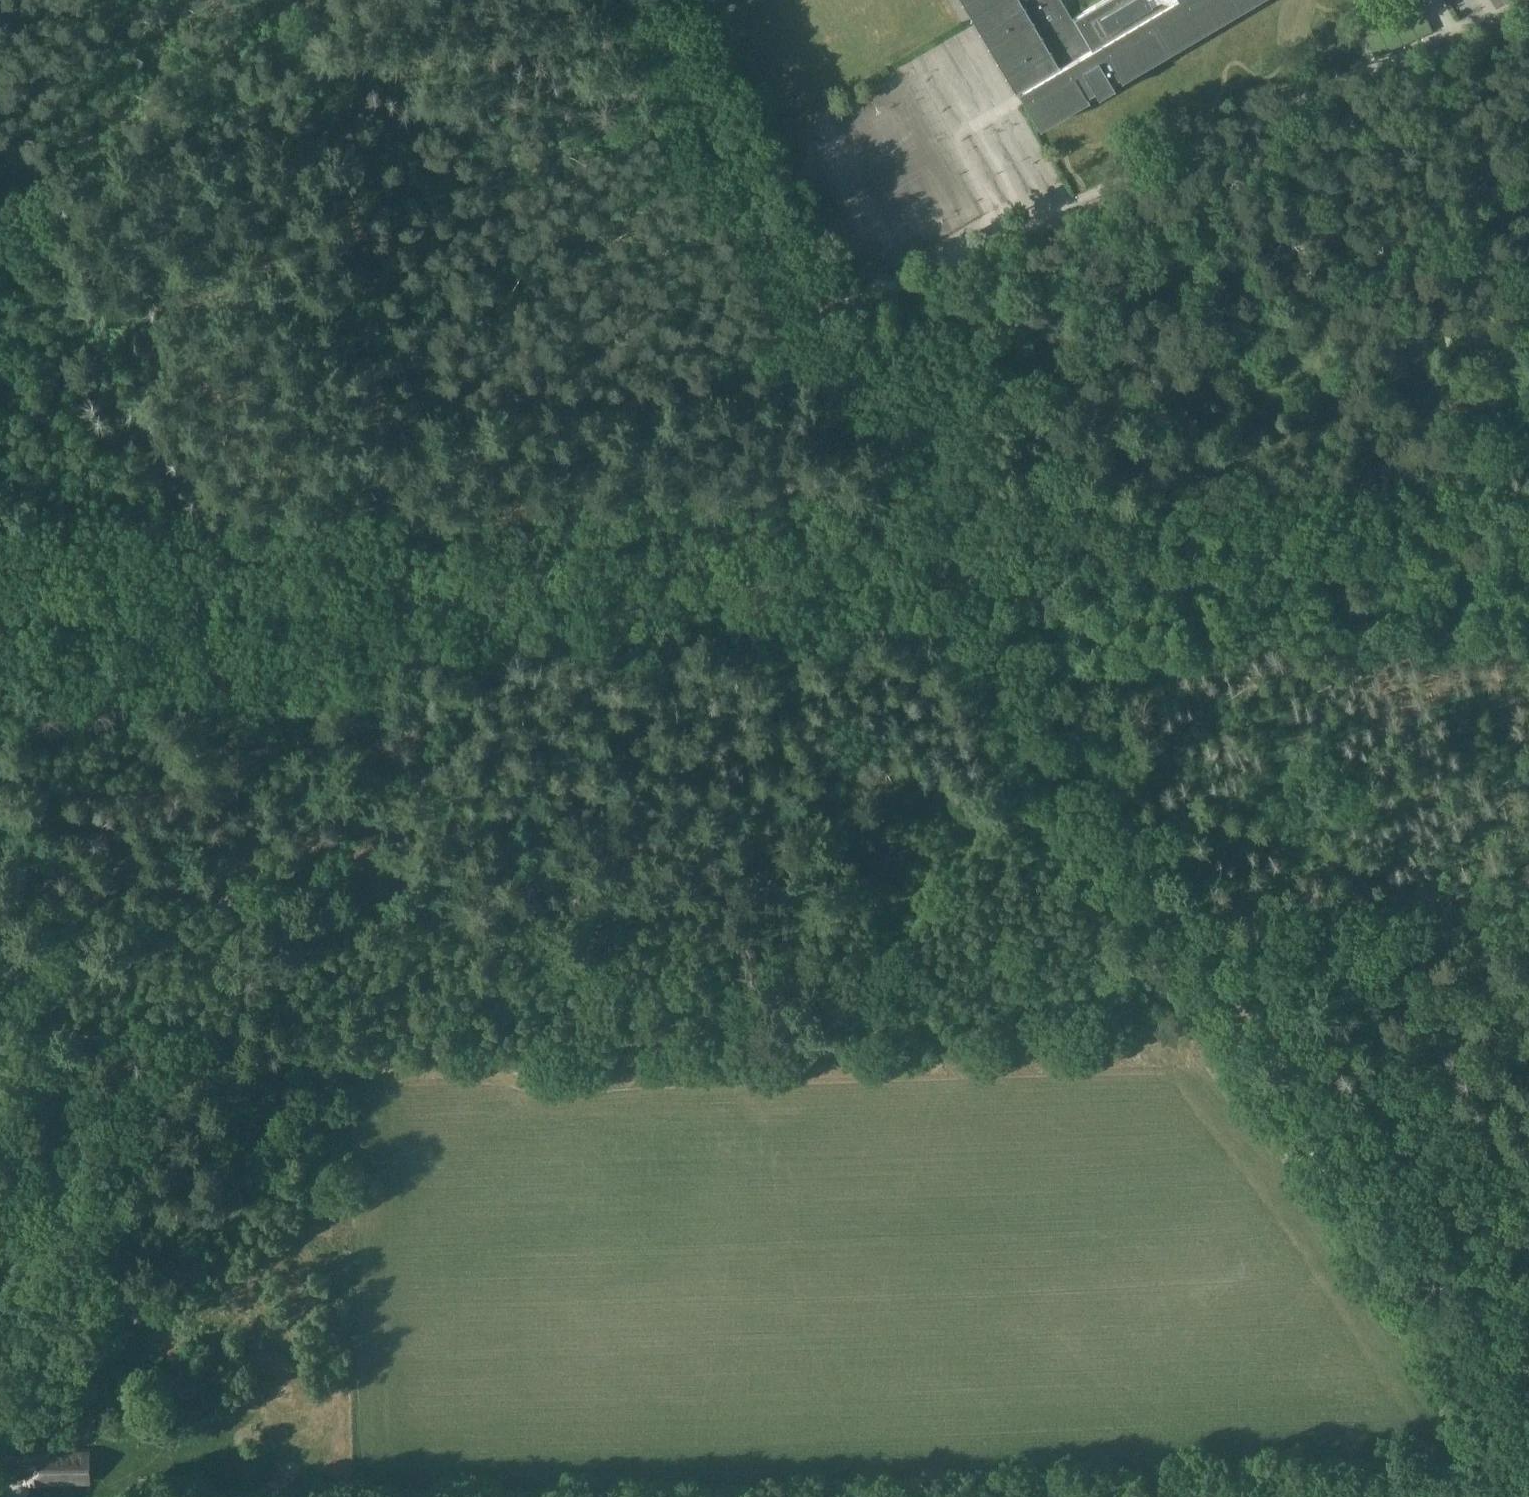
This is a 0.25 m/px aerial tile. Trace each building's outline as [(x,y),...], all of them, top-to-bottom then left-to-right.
[(1016,95),(1020,92),(1042,129),(1043,128),(1043,127),(1089,100),(1089,101),(1091,99),(1088,94),(1096,90),(1100,97),(1102,96),(1101,95),(1115,87),(1116,87),(1112,80),(1120,76),(1123,80),(1124,79),(1124,78),(1257,0),(1105,0),(1073,19),(1062,0),(960,0),(1016,95)] [(172,1397),(184,1397),(184,1414),(194,1414),(194,1397),(197,1397),(197,1376),(181,1376),(172,1376),(172,1397)] [(89,1452),(12,1453),(13,1483),(90,1482),(89,1452)]
